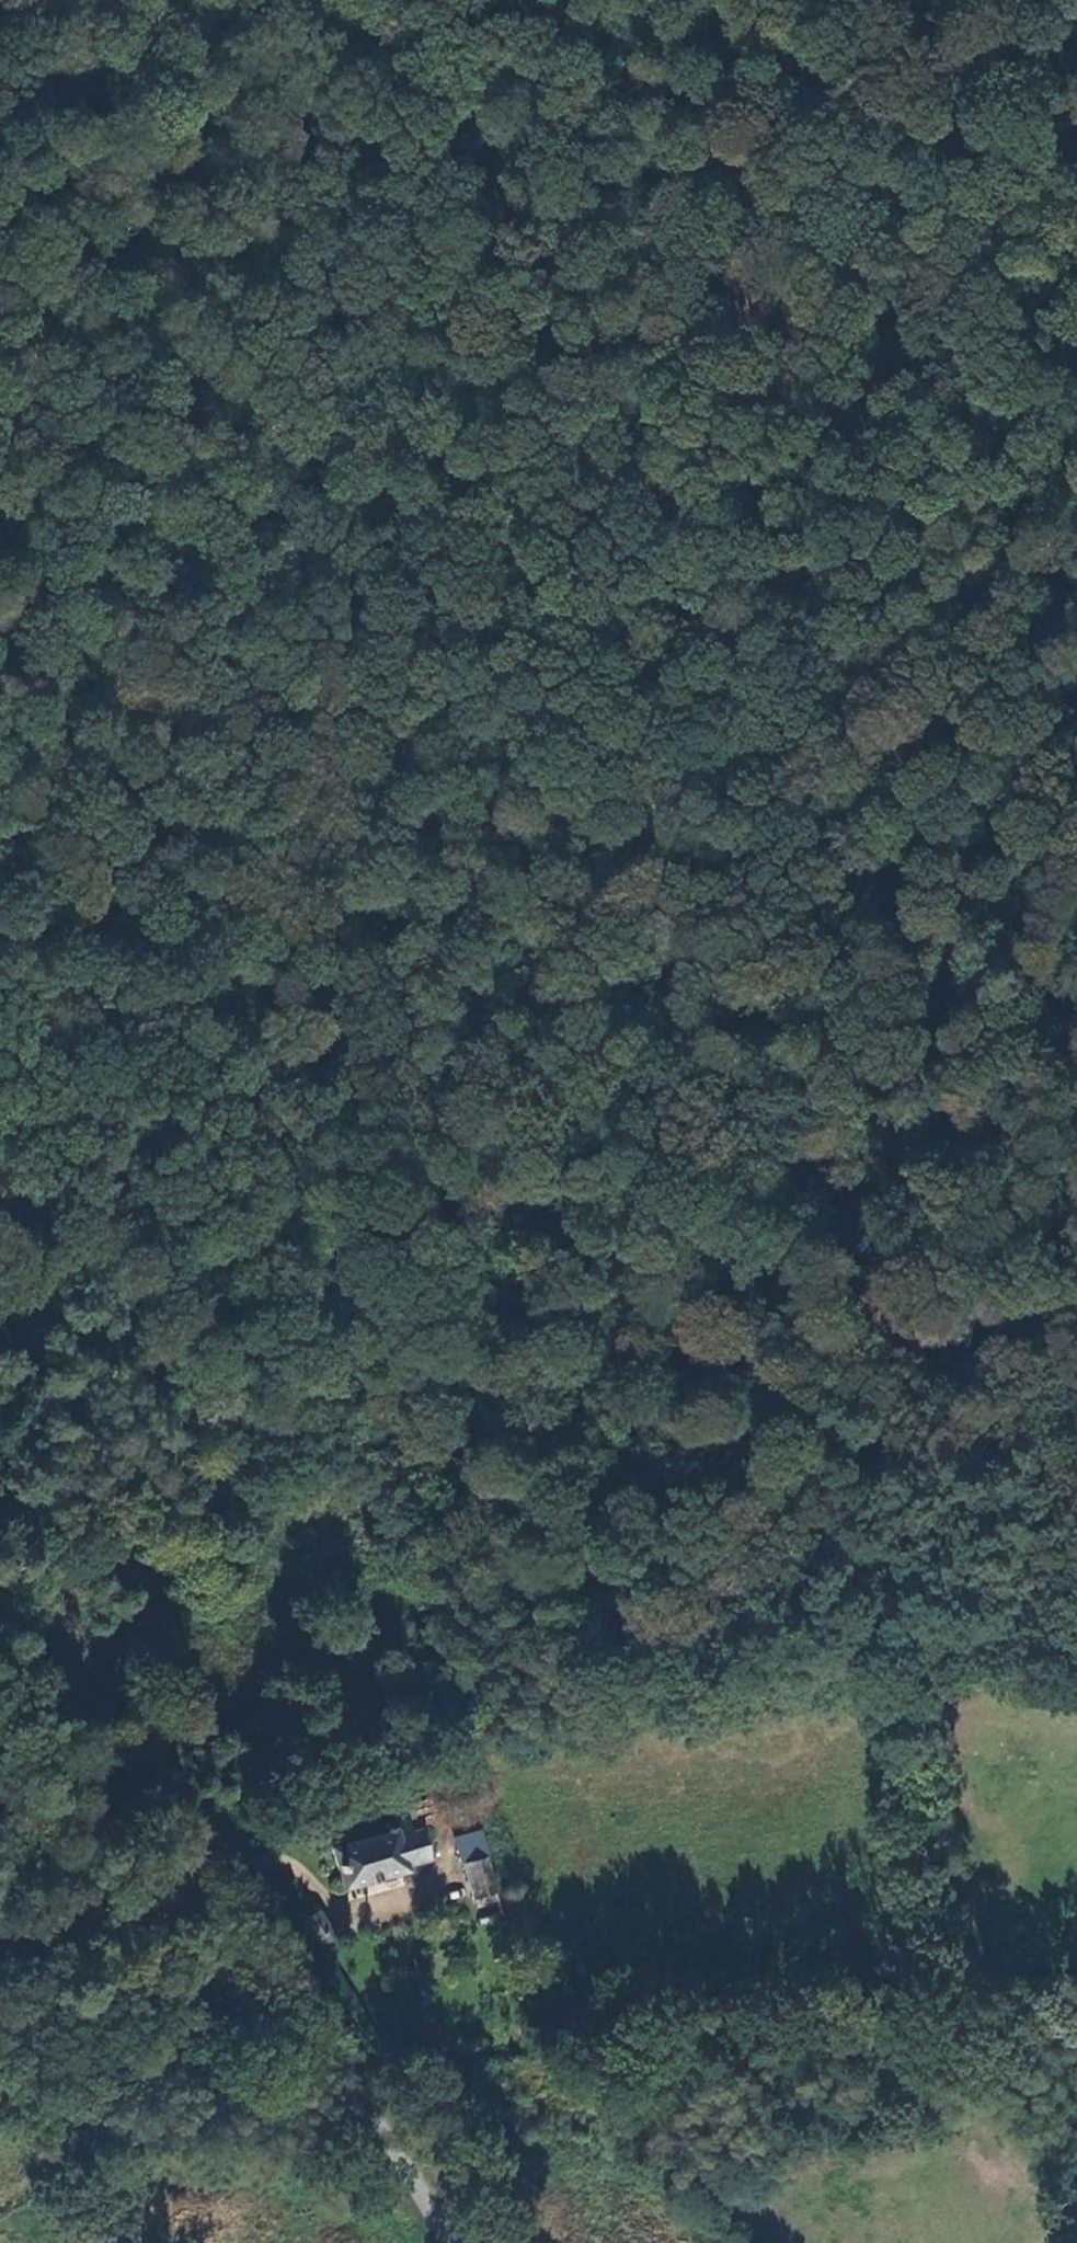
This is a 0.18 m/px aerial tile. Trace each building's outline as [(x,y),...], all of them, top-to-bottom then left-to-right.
[(329,1851),(335,1872),(358,1866),(363,1884),(406,1872),(403,1860),(432,1852),(425,1827),(414,1830),(410,1815),(394,1820),(397,1831),(329,1851)] [(449,1840),(466,1897),(491,1889),(474,1832),(449,1840)] [(340,1890),(363,1884),(358,1866),(335,1872),(340,1890)] [(371,1920),(411,1916),(408,1889),(368,1893),(371,1920)] [(328,1937),(317,1911),(294,1921),(305,1947),(328,1937)]
